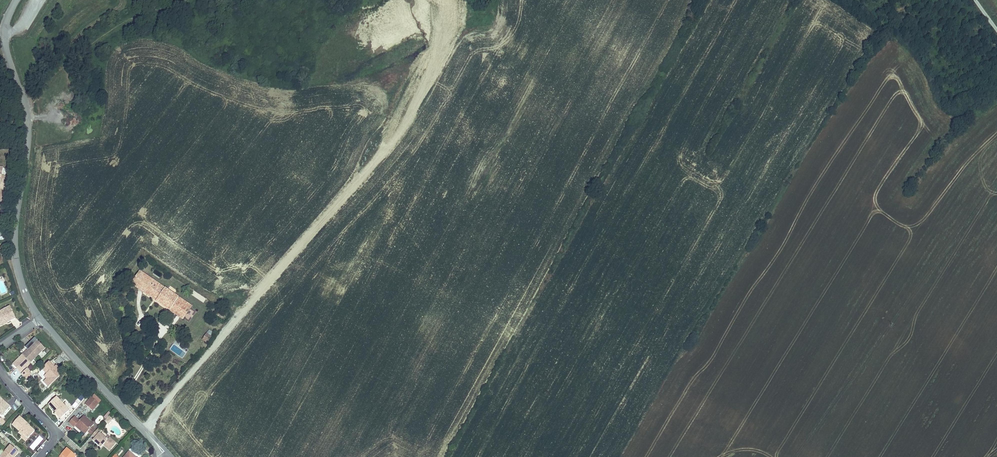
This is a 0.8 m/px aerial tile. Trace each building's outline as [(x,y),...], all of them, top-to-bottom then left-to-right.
[(131,284),(143,292),(152,280),(139,272),(131,284)] [(170,311),(179,298),(152,280),(143,292),(153,299),(154,297),(157,300),(156,301),(170,311)] [(191,307),(179,298),(170,311),(183,319),(191,307)] [(8,322),(16,319),(10,307),(0,311),(0,314),(0,315),(0,324),(7,320),(8,322)] [(211,337),(206,334),(202,340),(207,343),(211,337)] [(29,351),(24,356),(30,363),(42,351),(35,343),(28,350),(29,351)] [(30,363),(24,356),(22,355),(14,363),(18,366),(16,368),(20,372),(30,363)] [(48,378),(45,381),(45,383),(48,387),(60,376),(57,373),(60,370),(57,367),(59,365),(53,359),(43,369),(47,374),(46,375),(48,378)] [(25,376),(30,372),(30,371),(27,368),(22,373),(25,376)] [(1,399),(0,397),(0,413),(3,415),(10,407),(6,403),(5,404),(0,400),(1,399)] [(56,412),(61,418),(69,411),(56,397),(49,404),(56,412)] [(92,411),(99,404),(92,398),(85,405),(92,411)] [(88,432),(92,427),(94,425),(84,416),(80,421),(75,416),(69,423),(74,427),(76,425),(86,434),(88,432)] [(24,434),(28,438),(35,431),(29,426),(28,427),(26,425),(27,424),(20,417),(12,425),(20,432),(19,433),(22,436),(24,434)] [(98,443),(102,446),(103,445),(107,448),(114,441),(110,437),(107,439),(100,433),(102,430),(99,428),(92,436),(95,438),(93,440),(97,444),(98,443)] [(39,435),(30,447),(34,450),(43,439),(39,435)] [(116,443),(114,441),(107,448),(110,450),(116,443)] [(19,453),(11,445),(1,456),(15,456),(19,453)] [(62,456),(76,456),(77,456),(67,448),(61,455),(63,456),(62,456)]
